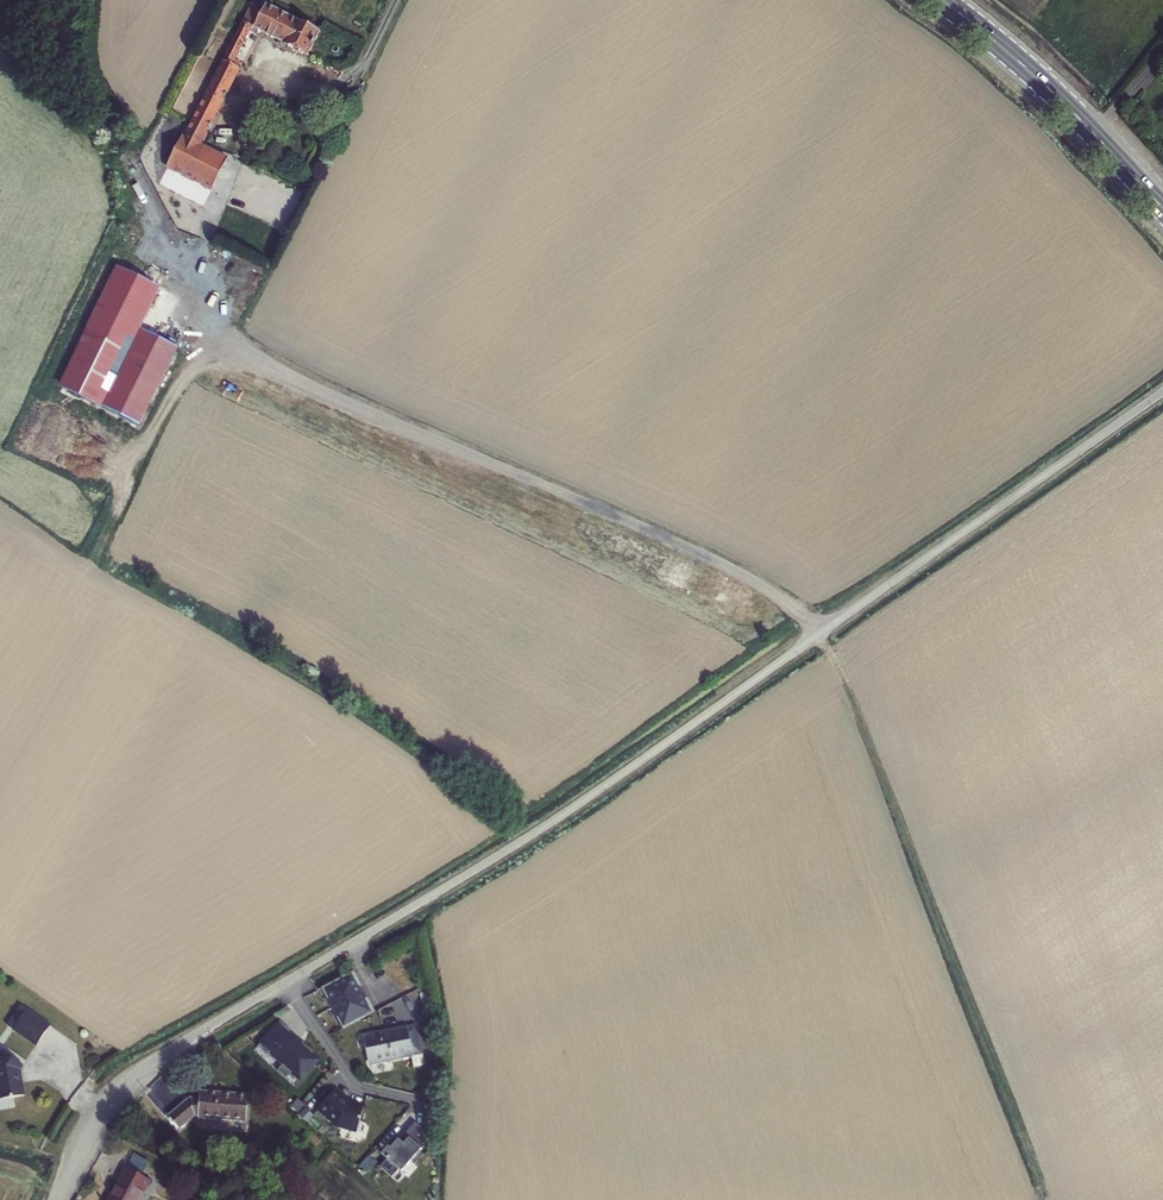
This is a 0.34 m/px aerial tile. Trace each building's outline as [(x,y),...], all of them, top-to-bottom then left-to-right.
[(285,45),(307,56),(319,33),(265,5),(261,12),(251,7),(184,138),(182,137),(166,168),(211,191),(227,160),(200,145),(238,69),(230,65),(250,27),(277,41),(276,43),(284,47),(285,45)] [(138,426),(158,386),(177,348),(132,326),(151,286),(117,269),(59,388),(138,426)] [(337,1018),(343,1029),(375,1012),(370,1003),(367,1004),(365,999),(358,987),(356,982),(359,981),(354,971),(321,988),(327,999),(329,999),(338,1017),(337,1018)] [(402,1025),(422,1015),(411,993),(376,1011),(385,1028),(400,1020),(402,1025)] [(29,1009),(23,1004),(9,1024),(15,1028),(29,1009)] [(29,1009),(15,1028),(38,1045),(52,1026),(29,1009)] [(300,1081),(319,1061),(312,1055),(313,1053),(302,1043),(298,1048),(294,1043),(296,1041),(289,1034),(290,1032),(280,1023),(257,1048),(267,1057),(270,1054),(283,1065),(277,1072),(285,1080),(291,1073),(300,1081)] [(415,1026),(364,1037),(370,1065),(421,1054),(424,1066),(436,1064),(429,1032),(417,1035),(415,1026)] [(20,1069),(24,1064),(3,1049),(0,1053),(0,1099),(24,1095),(22,1081),(19,1081),(18,1072),(20,1069)] [(335,1090),(317,1110),(336,1126),(356,1132),(364,1107),(355,1104),(354,1105),(348,1104),(343,1099),(344,1098),(335,1090)] [(247,1096),(200,1092),(199,1100),(189,1098),(168,1116),(179,1129),(194,1116),(198,1116),(198,1118),(245,1123),(247,1096)] [(307,1122),(317,1109),(308,1103),(299,1116),(307,1122)] [(398,1140),(390,1148),(388,1147),(381,1154),(386,1159),(379,1167),(391,1178),(398,1170),(401,1172),(411,1161),(414,1165),(423,1155),(419,1151),(424,1147),(422,1145),(424,1144),(417,1137),(423,1130),(415,1123),(403,1136),(405,1138),(401,1142),(398,1140)] [(150,1181),(126,1168),(118,1183),(119,1183),(110,1199),(139,1199),(150,1181)]
